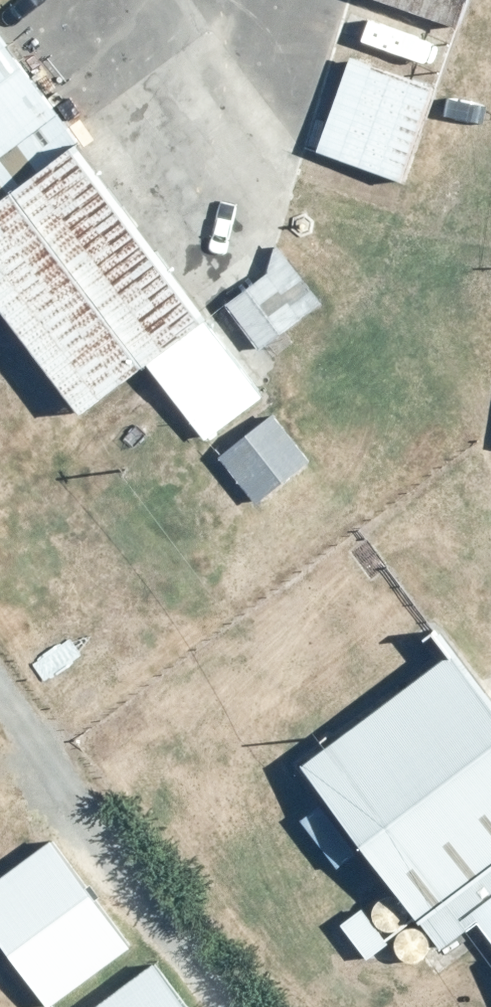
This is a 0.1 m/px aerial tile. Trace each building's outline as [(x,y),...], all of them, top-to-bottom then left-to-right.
[(468,21),(475,0),(407,0),(468,21)] [(86,136),(0,22),(0,201),(86,136)] [(443,81),(353,50),(320,147),(416,180),(433,130),(427,128),(443,81)] [(86,136),(0,201),(0,295),(85,408),(151,358),(211,313),(217,309),(86,136)] [(271,269),(228,301),(262,347),(286,330),(327,299),(280,240),(271,269)] [(211,313),(151,358),(211,436),(270,391),(260,378),(211,313)] [(279,408),(222,453),(260,501),(317,456),(279,408)] [(309,757),(427,915),(490,867),(490,684),(484,675),(461,644),(309,757)] [(58,834),(0,877),(0,929),(55,1003),(138,941),(58,834)] [(427,915),(448,945),(483,918),(490,929),(490,867),(427,915)] [(393,940),(366,904),(345,920),(372,956),(393,940)] [(161,957),(94,1006),(198,1006),(161,957)]
